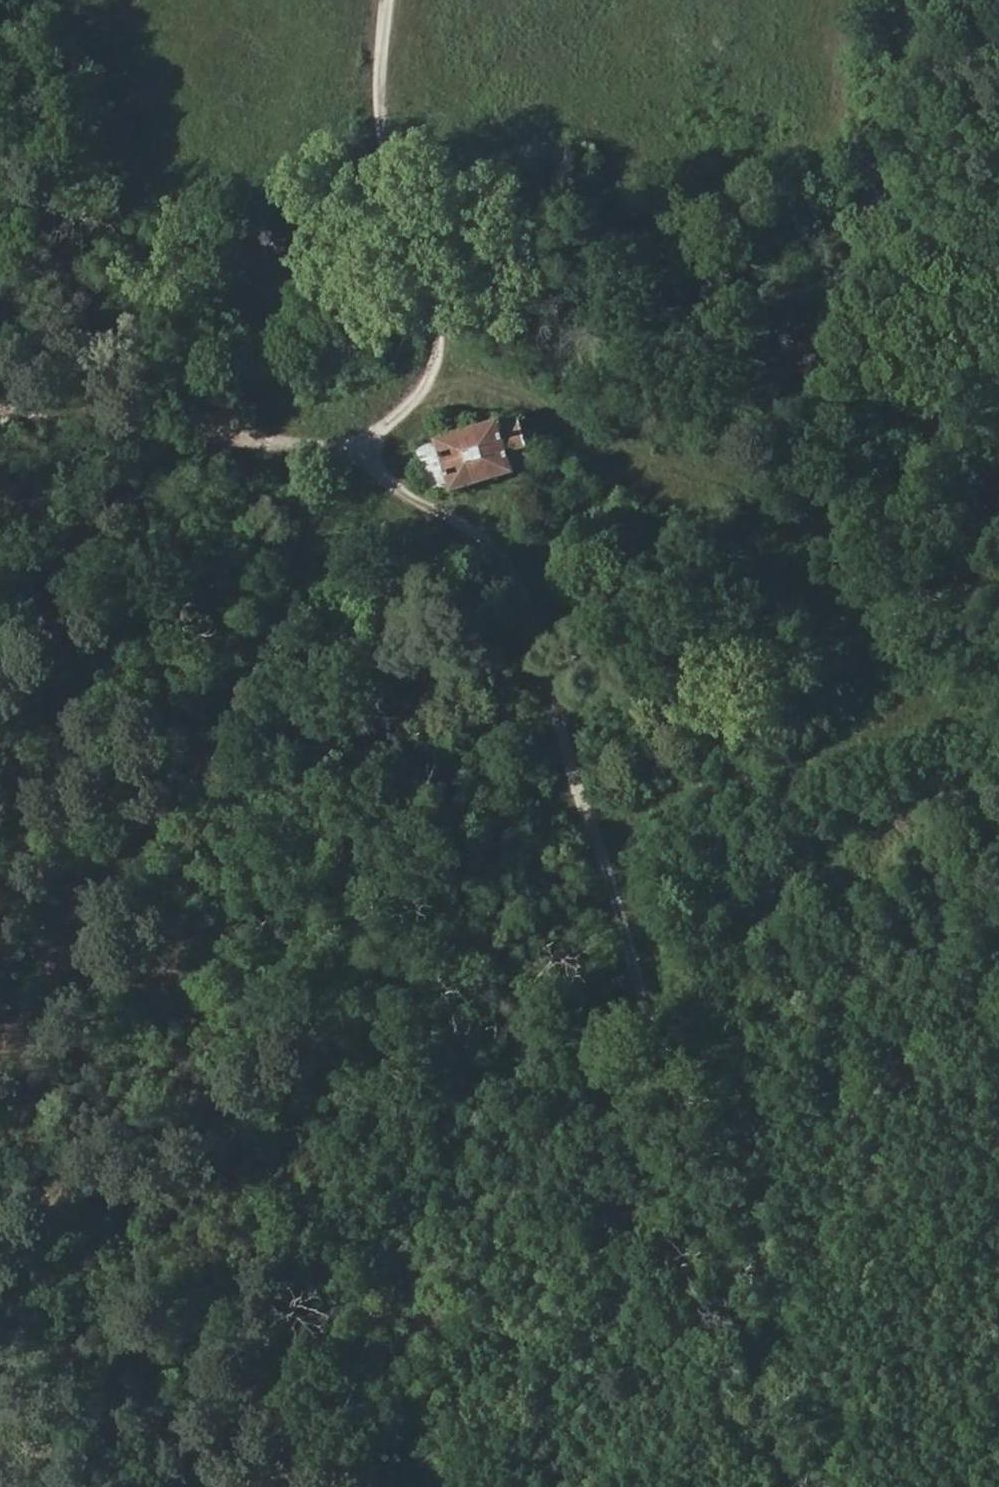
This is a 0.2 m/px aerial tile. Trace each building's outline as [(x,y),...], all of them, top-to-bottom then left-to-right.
[(512,469),(532,463),(518,418),(498,424),(496,421),(435,439),(436,442),(417,449),(431,494),(449,488),(450,491),(476,483),(514,472),(512,469)]
